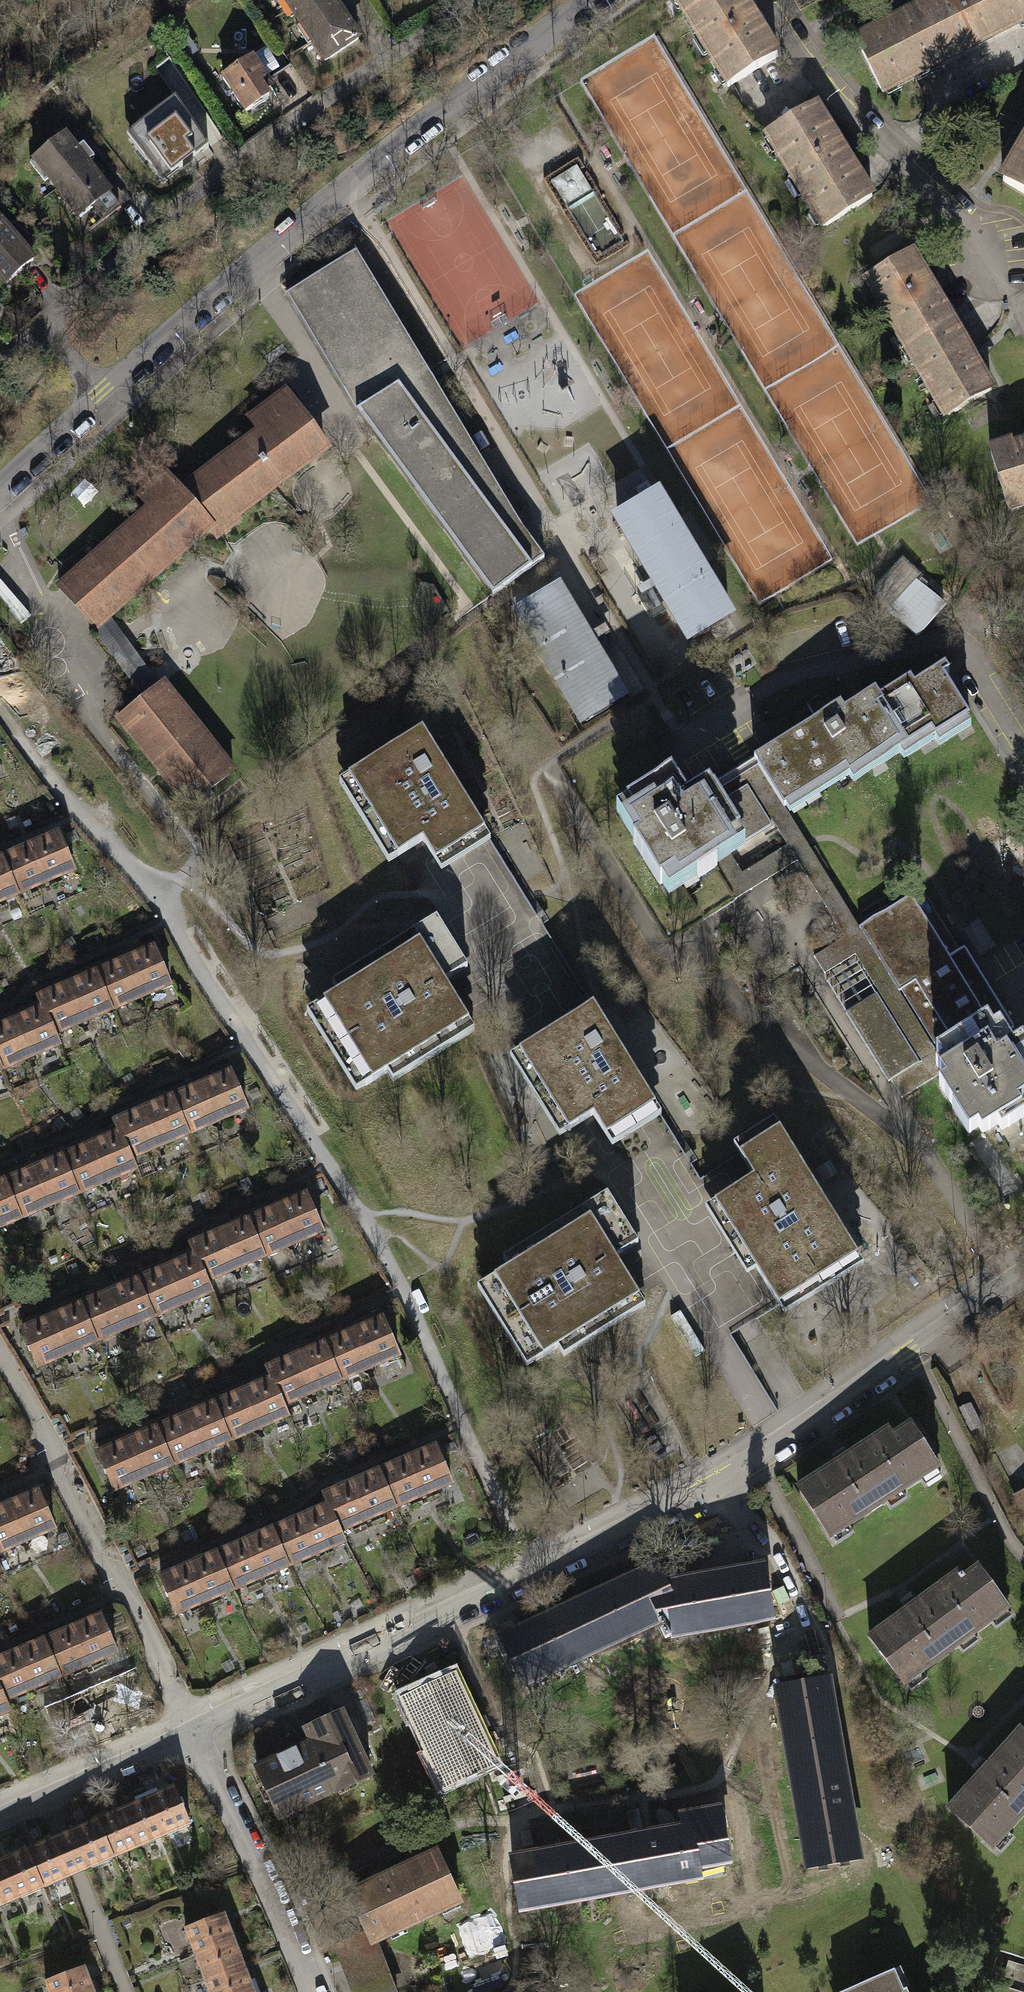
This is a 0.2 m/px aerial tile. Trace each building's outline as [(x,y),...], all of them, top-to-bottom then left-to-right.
[(333,0),(286,0),(325,60),(358,37),(333,0)] [(728,87),(777,57),(741,0),(675,0),(728,87)] [(856,40),(882,92),(977,45),(955,0),(937,0),(856,40)] [(977,45),(1023,21),(1023,0),(955,0),(977,45)] [(252,59),(222,78),(244,113),(269,98),(261,86),(267,83),(252,59)] [(208,147),(178,101),(130,139),(163,182),(208,147)] [(816,106),(768,135),(823,226),(871,197),(816,106)] [(74,151),(63,137),(30,164),(44,181),(48,178),(81,218),(92,209),(101,220),(119,205),(86,165),(94,159),(82,145),(74,151)] [(1002,181),(1023,194),(1023,144),(1002,181)] [(577,166),(551,182),(567,208),(593,192),(577,166)] [(4,282),(31,259),(0,222),(0,277),(4,282)] [(515,519),(355,253),(286,295),(356,411),(492,596),(544,559),(520,527),(515,519)] [(906,347),(951,321),(911,253),(867,279),(906,347)] [(946,416),(991,390),(951,321),(906,347),(946,416)] [(250,420),(260,434),(179,492),(164,475),(139,495),(149,510),(74,577),(70,576),(57,587),(94,628),(106,617),(104,614),(206,528),(215,539),(238,520),(234,515),(322,450),(281,396),(250,420)] [(1012,449),(1011,445),(990,451),(1008,509),(1023,505),(1023,445),(1012,449)] [(655,494),(617,517),(692,641),(730,619),(655,494)] [(899,558),(866,595),(884,611),(911,580),(917,574),(899,558)] [(939,605),(911,580),(884,611),(912,636),(939,605)] [(556,586),(517,609),(585,722),(623,699),(556,586)] [(106,617),(94,628),(146,698),(158,689),(106,617)] [(816,726),(754,764),(780,806),(841,768),(845,774),(892,746),(896,752),(927,733),(931,739),(965,718),(939,676),(907,696),(903,689),(872,708),(868,702),(837,721),(820,693),(802,704),(816,726)] [(146,698),(119,720),(130,734),(132,732),(189,803),(187,805),(188,807),(233,771),(231,769),(229,771),(172,700),(175,698),(164,684),(158,689),(146,698)] [(438,862),(485,833),(421,731),(350,775),(400,855),(424,840),(438,862)] [(705,785),(716,802),(742,786),(745,784),(782,844),(737,872),(723,849),(708,859),(712,866),(732,897),(792,860),(840,937),(855,928),(855,927),(780,806),(754,764),(749,757),(704,784),(705,785)] [(628,841),(655,883),(670,874),(674,880),(690,870),(694,877),(712,866),(708,859),(723,849),(718,842),(734,832),(716,802),(705,785),(682,800),(667,775),(622,802),(631,818),(625,822),(635,837),(628,841)] [(739,841),(766,824),(742,786),(716,802),(734,832),(739,841)] [(57,837),(31,848),(46,884),(72,873),(57,837)] [(17,896),(46,884),(31,848),(2,860),(17,896)] [(0,861),(0,903),(17,896),(2,860),(0,861)] [(855,928),(932,1051),(983,1020),(992,1035),(999,1032),(1008,1046),(1017,1041),(959,948),(944,957),(906,895),(855,927),(855,928)] [(316,1005),(365,1085),(468,1022),(444,982),(467,968),(442,927),(316,1005)] [(932,1051),(855,928),(840,937),(809,956),(819,973),(851,953),(917,1060),(932,1051)] [(152,943),(121,956),(139,998),(169,985),(152,943)] [(110,1010),(139,998),(121,956),(92,968),(110,1010)] [(822,981),(841,1012),(871,993),(852,963),(822,981)] [(92,968),(65,979),(82,1021),(110,1010),(92,968)] [(53,1034),(82,1021),(65,979),(35,992),(40,1004),(53,1034)] [(884,1081),(886,1079),(902,1069),(912,1085),(935,1072),(942,1067),(932,1051),(917,1060),(914,1062),(871,993),(841,1012),(884,1081)] [(40,1004),(11,1016),(29,1057),(58,1045),(53,1034),(40,1004)] [(592,1005),(518,1051),(568,1131),(592,1116),(605,1137),(655,1106),(592,1005)] [(29,1057),(11,1016),(0,1020),(0,1067),(1,1069),(29,1057)] [(1020,1043),(1018,1040),(1017,1041),(1008,1046),(999,1032),(992,1035),(983,1020),(932,1051),(942,1067),(935,1072),(944,1087),(938,1091),(949,1107),(948,1108),(964,1133),(980,1123),(984,1130),(999,1120),(1003,1126),(1021,1116),(1017,1109),(1023,1105),(1023,1041),(1020,1043)] [(226,1067),(198,1079),(216,1121),(244,1109),(226,1067)] [(896,1095),(912,1085),(902,1069),(886,1079),(896,1095)] [(186,1134),(216,1121),(198,1079),(168,1092),(186,1134)] [(168,1092),(141,1104),(159,1146),(186,1134),(168,1092)] [(129,1158),(159,1146),(141,1104),(111,1117),(116,1128),(129,1158)] [(116,1128),(88,1140),(106,1182),(134,1170),(129,1158),(116,1128)] [(779,1305),(858,1256),(780,1129),(739,1154),(753,1177),(715,1202),(779,1305)] [(77,1194),(106,1182),(88,1140),(59,1152),(77,1194)] [(59,1152),(29,1165),(47,1207),(77,1194),(59,1152)] [(20,1218),(47,1207),(29,1165),(2,1177),(20,1218)] [(0,1178),(0,1227),(20,1218),(2,1177),(0,1178)] [(303,1189),(273,1202),(291,1244),(321,1231),(303,1189)] [(245,1214),(263,1256),(291,1244),(273,1202),(245,1214)] [(486,1281),(535,1360),(638,1296),(614,1258),(638,1243),(613,1202),(486,1281)] [(245,1214),(215,1226),(233,1268),(263,1256),(245,1214)] [(205,1280),(233,1268),(215,1226),(187,1238),(192,1250),(205,1280)] [(192,1250),(163,1262),(180,1304),(209,1292),(205,1280),(192,1250)] [(153,1315),(180,1304),(163,1262),(135,1274),(153,1315)] [(135,1274),(106,1286),(123,1328),(153,1315),(135,1274)] [(96,1339),(123,1328),(106,1286),(78,1298),(96,1339)] [(78,1298),(50,1310),(67,1351),(96,1339),(78,1298)] [(39,1363),(67,1351),(50,1310),(21,1321),(39,1363)] [(678,1310),(669,1316),(693,1355),(702,1349),(678,1310)] [(380,1313),(350,1326),(367,1368),(398,1355),(380,1313)] [(337,1380),(367,1368),(350,1326),(319,1339),(337,1380)] [(319,1339),(293,1350),(311,1391),(337,1380),(319,1339)] [(282,1404),(311,1391),(293,1350),(264,1362),(269,1374),(282,1404)] [(269,1374),(239,1386),(257,1428),(287,1415),(282,1404),(269,1374)] [(230,1439),(257,1428),(239,1386),(213,1398),(230,1439)] [(213,1398),(182,1411),(199,1452),(230,1439),(213,1398)] [(971,1403),(957,1409),(968,1433),(982,1426),(971,1403)] [(171,1464),(199,1452),(182,1411),(154,1423),(171,1464)] [(154,1423),(124,1435),(141,1477),(171,1464),(154,1423)] [(798,1487),(827,1533),(845,1522),(848,1525),(886,1501),(884,1498),(899,1489),(901,1491),(920,1479),(918,1475),(936,1464),(911,1424),(853,1461),(848,1453),(836,1461),(841,1470),(824,1481),(819,1473),(798,1487)] [(114,1488),(141,1477),(124,1435),(96,1447),(114,1488)] [(435,1448),(407,1460),(422,1496),(450,1484),(435,1448)] [(395,1507),(422,1496),(407,1460),(380,1472),(395,1507)] [(380,1472),(350,1484),(365,1520),(395,1507),(380,1472)] [(340,1531),(365,1520),(350,1484),(325,1495),(329,1506),(340,1531)] [(36,1485),(6,1497),(24,1539),(53,1527),(36,1485)] [(1015,1496),(1023,1515),(1023,1492),(1015,1496)] [(24,1539),(6,1497),(0,1500),(0,1549),(24,1539)] [(329,1506),(299,1518),(314,1554),(344,1542),(340,1531),(329,1506)] [(288,1565),(314,1554),(299,1518),(273,1529),(288,1565)] [(273,1529),(244,1541),(259,1577),(288,1565),(273,1529)] [(232,1589),(259,1577),(244,1541),(216,1553),(232,1589)] [(216,1553),(190,1564),(205,1600),(232,1589),(216,1553)] [(174,1613),(205,1600),(190,1564),(159,1577),(174,1613)] [(523,1683),(662,1619),(670,1636),(771,1619),(764,1576),(666,1593),(666,1587),(656,1566),(641,1573),(642,1575),(621,1584),(624,1590),(505,1645),(523,1683)] [(869,1637),(901,1681),(919,1668),(921,1671),(958,1645),(956,1642),(970,1632),(972,1634),(991,1621),(988,1617),(1005,1605),(978,1567),(963,1577),(961,1574),(957,1577),(960,1580),(922,1608),(917,1600),(905,1608),(911,1616),(894,1629),(889,1622),(869,1637)] [(100,1615),(71,1628),(87,1663),(116,1650),(100,1615)] [(59,1675),(87,1663),(71,1628),(43,1640),(59,1675)] [(43,1640),(16,1652),(31,1687),(59,1675),(43,1640)] [(31,1687),(16,1652),(0,1659),(0,1693),(3,1700),(31,1687)] [(493,1763),(453,1677),(405,1699),(413,1716),(412,1717),(445,1786),(493,1763)] [(819,1682),(778,1689),(809,1866),(858,1857),(854,1837),(846,1838),(819,1682)] [(341,1712),(306,1728),(313,1743),(306,1745),(256,1767),(279,1816),(335,1790),(336,1792),(370,1776),(341,1712)] [(993,1769),(986,1763),(977,1772),(985,1779),(970,1795),(964,1789),(947,1808),(987,1844),(1002,1828),(1006,1831),(1023,1811),(1023,1735),(993,1769)] [(186,1824),(170,1787),(59,1834),(0,1858),(0,1903),(72,1872),(186,1824)] [(686,1836),(514,1866),(522,1909),(653,1886),(651,1874),(661,1872),(663,1884),(699,1878),(697,1866),(728,1861),(719,1811),(682,1817),(686,1836)] [(458,1900),(436,1853),(350,1892),(369,1932),(372,1941),(374,1940),(442,1909),(441,1908),(458,1900)] [(182,1926),(207,1991),(249,1991),(219,1912),(182,1926)] [(369,1932),(339,1947),(356,1991),(393,1991),(374,1940),(372,1941),(369,1932)] [(49,1991),(90,1991),(94,1990),(85,1964),(44,1978),(49,1991)] [(888,1972),(842,1991),(897,1991),(888,1972)]
